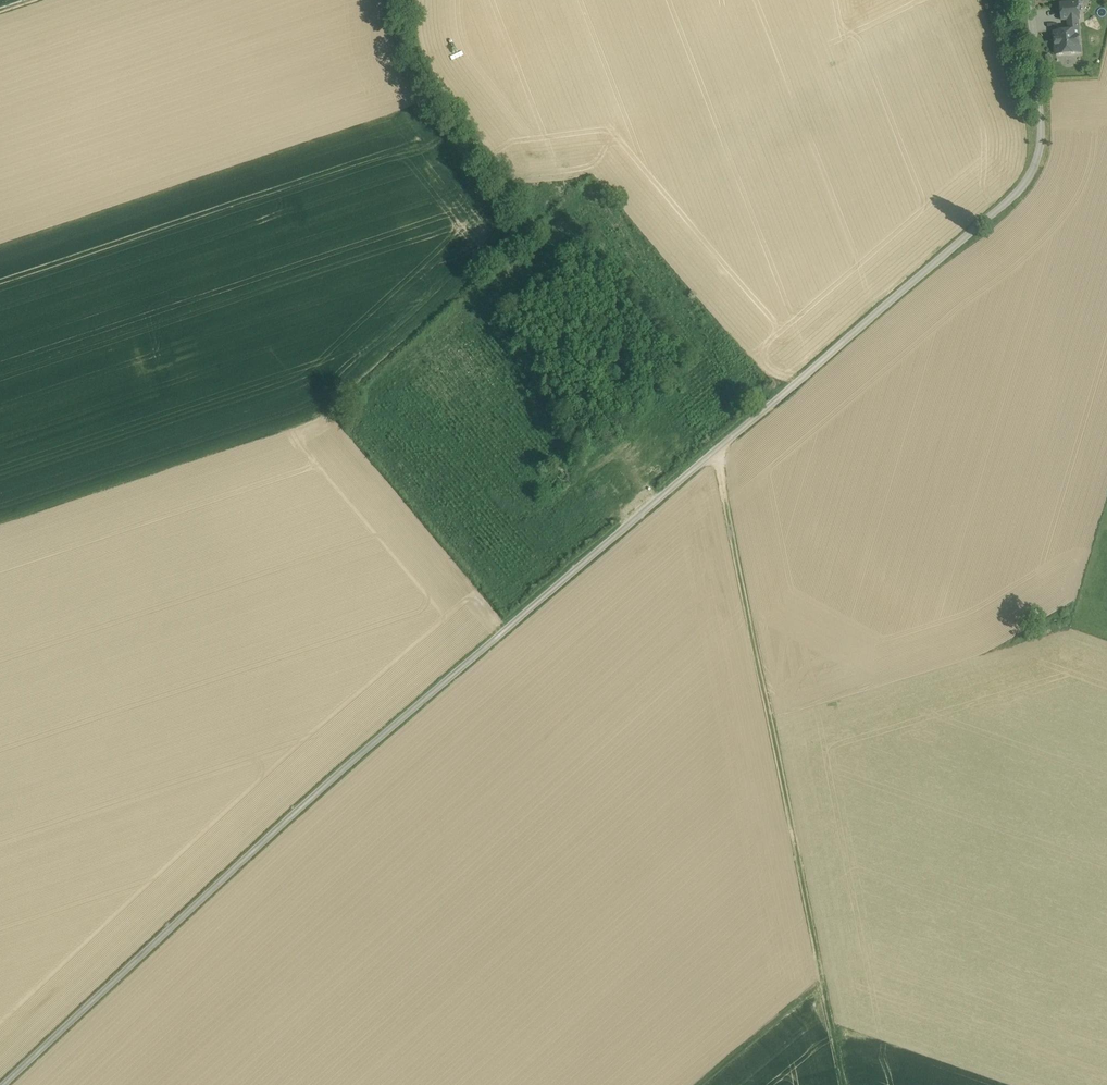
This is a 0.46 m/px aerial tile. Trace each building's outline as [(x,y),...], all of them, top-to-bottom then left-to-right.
[(1068,20),(1077,19),(1079,19),(1078,4),(1061,5),(1062,20),(1068,20)] [(1056,47),(1056,55),(1080,53),(1077,19),(1068,20),(1069,32),(1055,33),(1055,40),(1055,47),(1056,47)]
